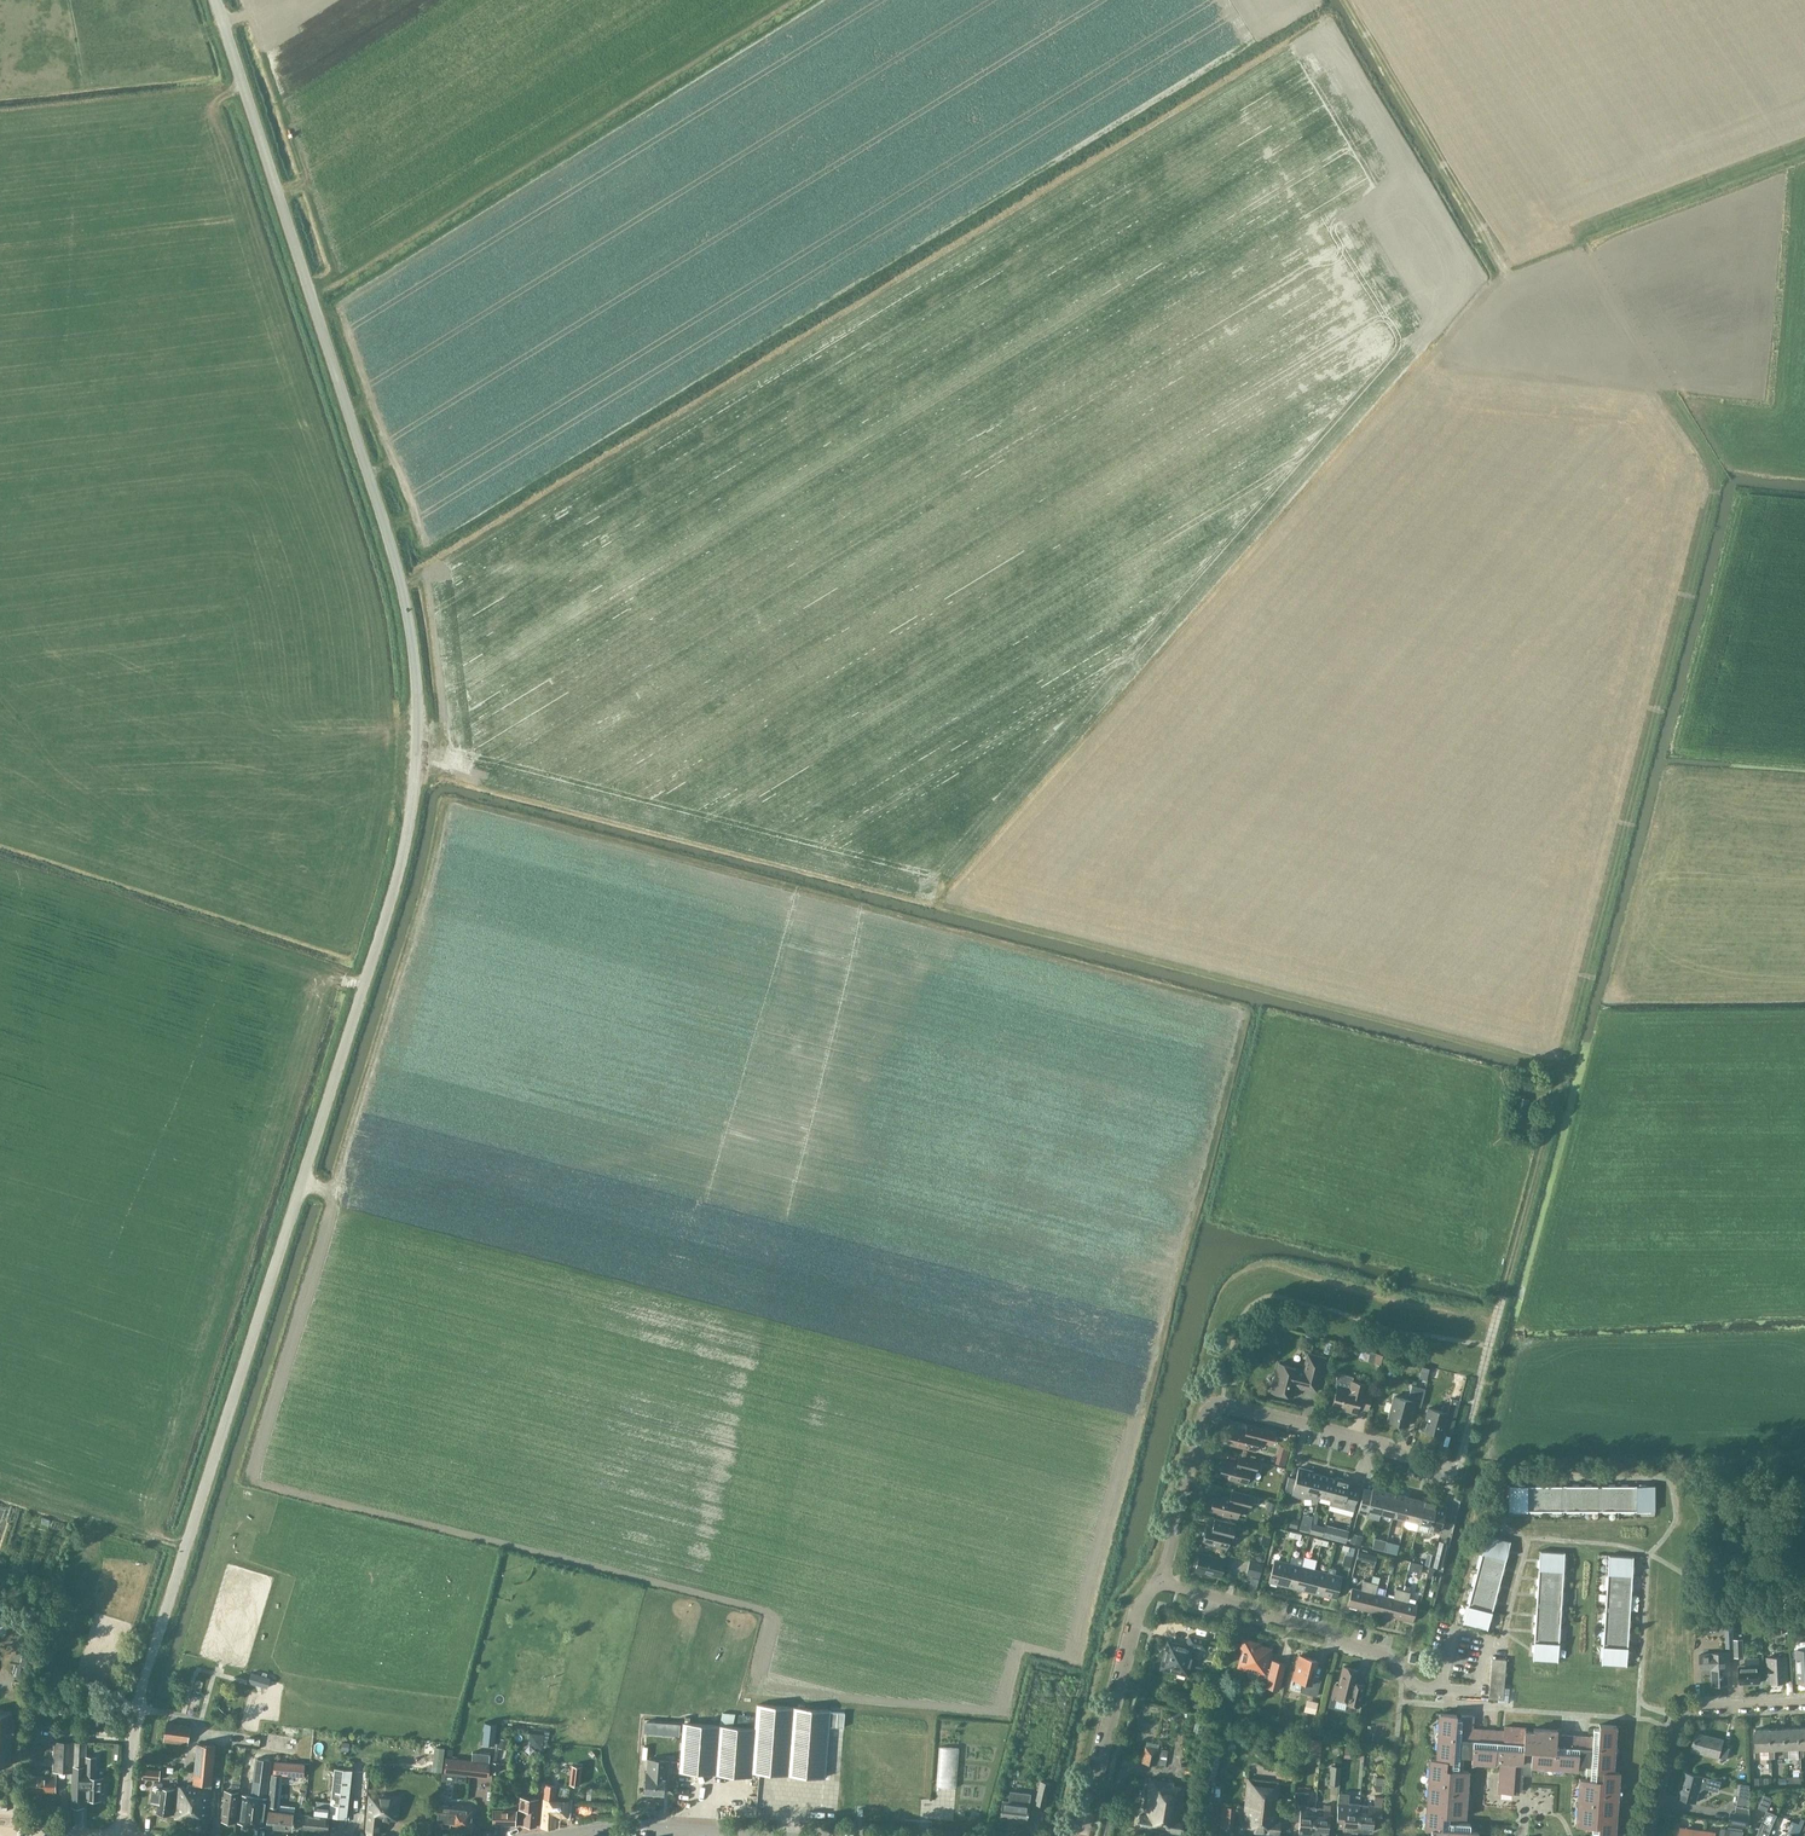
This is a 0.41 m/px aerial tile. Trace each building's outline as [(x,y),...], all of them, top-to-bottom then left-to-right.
[(464,1250),(452,1259),(462,1271),(473,1262),(464,1250)] [(489,1253),(484,1268),(498,1273),(503,1258),(489,1253)] [(503,1258),(498,1273),(512,1277),(517,1262),(503,1258)] [(452,1259),(441,1268),(451,1280),(462,1271),(452,1259)] [(517,1262),(512,1277),(526,1281),(530,1266),(517,1262)] [(432,1275),(420,1284),(430,1297),(441,1288),(432,1275)] [(543,1281),(536,1279),(534,1286),(541,1288),(543,1281)] [(420,1284),(409,1293),(419,1306),(430,1297),(420,1284)] [(532,1298),(527,1312),(542,1317),(546,1303),(532,1298)] [(400,1301),(388,1310),(398,1322),(410,1313),(400,1301)] [(473,1305),(469,1320),(483,1324),(487,1310),(473,1305)] [(388,1310),(377,1319),(387,1331),(398,1322),(388,1310)] [(487,1310),(483,1324),(496,1329),(501,1314),(487,1310)] [(501,1314),(496,1329),(510,1333),(515,1318),(501,1314)] [(526,1317),(522,1330),(536,1335),(541,1321),(526,1317)] [(368,1327),(357,1336),(367,1348),(378,1339),(368,1327)] [(357,1336),(346,1345),(355,1357),(367,1348),(357,1336)] [(1273,1376),(1271,1382),(1273,1385),(1272,1391),(1293,1396),(1295,1386),(1316,1391),(1325,1357),(1307,1353),(1303,1369),(1279,1363),(1276,1375),(1273,1376)] [(1382,1365),(1385,1355),(1378,1353),(1375,1363),(1382,1365)] [(510,1367),(505,1381),(520,1386),(525,1372),(510,1367)] [(337,1370),(332,1385),(346,1389),(350,1374),(337,1370)] [(350,1374),(346,1389),(359,1393),(364,1378),(350,1374)] [(364,1378),(359,1393),(374,1398),(378,1383),(364,1378)] [(1367,1385),(1351,1380),(1349,1388),(1337,1385),(1332,1406),(1356,1413),(1357,1406),(1367,1409),(1371,1393),(1365,1391),(1367,1385)] [(505,1381),(501,1395),(516,1400),(520,1386),(505,1381)] [(1425,1389),(1412,1385),(1408,1399),(1394,1396),(1393,1403),(1386,1401),(1384,1410),(1390,1412),(1388,1421),(1407,1426),(1412,1405),(1421,1407),(1425,1389)] [(390,1386),(385,1401),(399,1406),(404,1391),(390,1386)] [(404,1391),(399,1406),(413,1410),(418,1395),(404,1391)] [(418,1395),(413,1410),(427,1414),(431,1399),(418,1395)] [(501,1395),(497,1409),(512,1413),(516,1400),(501,1395)] [(1451,1399),(1450,1404),(1448,1413),(1428,1408),(1422,1430),(1442,1435),(1446,1418),(1455,1421),(1460,1401),(1451,1399)] [(443,1403),(438,1418),(452,1422),(457,1407),(443,1403)] [(457,1407),(452,1422),(466,1426),(471,1412),(457,1407)] [(471,1412),(466,1426),(480,1431),(484,1416),(471,1412)] [(1276,1431),(1267,1429),(1247,1424),(1246,1431),(1231,1428),(1227,1443),(1254,1449),(1258,1437),(1273,1440),(1276,1431)] [(1289,1448),(1280,1446),(1278,1452),(1288,1454),(1289,1448)] [(1286,1456),(1276,1454),(1274,1461),(1284,1464),(1286,1456)] [(1258,1462),(1239,1457),(1237,1464),(1223,1460),(1219,1475),(1246,1482),(1249,1469),(1255,1471),(1258,1462)] [(1304,1498),(1311,1472),(1307,1471),(1307,1469),(1299,1467),(1299,1469),(1298,1469),(1296,1478),(1288,1477),(1285,1491),(1292,1493),(1291,1495),(1304,1498)] [(1324,1475),(1311,1472),(1304,1498),(1304,1499),(1317,1503),(1318,1496),(1319,1496),(1324,1475)] [(1331,1499),(1336,1478),(1324,1475),(1319,1496),(1331,1499)] [(1352,1515),(1355,1505),(1359,1489),(1348,1486),(1349,1482),(1349,1480),(1341,1478),(1341,1480),(1336,1478),(1331,1499),(1328,1509),(1352,1515)] [(1507,1510),(1525,1510),(1525,1485),(1507,1485),(1507,1510)] [(1525,1485),(1525,1510),(1544,1510),(1544,1485),(1525,1485)] [(1562,1510),(1562,1485),(1544,1485),(1544,1510),(1562,1510)] [(1580,1510),(1580,1485),(1562,1485),(1562,1510),(1580,1510)] [(1598,1510),(1598,1485),(1580,1485),(1580,1510),(1598,1510)] [(1617,1510),(1617,1485),(1598,1485),(1598,1510),(1617,1510)] [(1635,1510),(1635,1485),(1617,1485),(1617,1510),(1635,1510)] [(1653,1510),(1653,1485),(1635,1485),(1635,1510),(1653,1510)] [(1375,1511),(1381,1488),(1373,1486),(1370,1497),(1362,1495),(1358,1512),(1366,1514),(1368,1509),(1375,1511)] [(1391,1515),(1397,1492),(1381,1488),(1375,1511),(1391,1515)] [(1230,1498),(1215,1494),(1210,1510),(1237,1517),(1239,1506),(1249,1508),(1252,1495),(1232,1490),(1230,1498)] [(1407,1519),(1413,1496),(1397,1492),(1391,1515),(1407,1519)] [(1423,1524),(1429,1500),(1413,1496),(1407,1519),(1423,1524)] [(1423,1524),(1421,1531),(1428,1533),(1429,1530),(1437,1533),(1440,1524),(1442,1522),(1446,1507),(1436,1505),(1437,1500),(1429,1498),(1429,1500),(1423,1524)] [(1275,1503),(1267,1501),(1266,1508),(1274,1510),(1275,1503)] [(1298,1519),(1290,1517),(1288,1526),(1296,1528),(1298,1519)] [(1212,1527),(1206,1526),(1202,1541),(1227,1547),(1230,1532),(1233,1533),(1236,1523),(1215,1518),(1212,1527)] [(1310,1524),(1301,1521),(1299,1529),(1309,1531),(1310,1524)] [(1312,1523),(1311,1522),(1309,1532),(1321,1535),(1324,1526),(1316,1524),(1312,1523)] [(1349,1530),(1325,1524),(1322,1536),(1345,1542),(1349,1530)] [(1363,1536),(1352,1533),(1349,1542),(1360,1545),(1363,1536)] [(1484,1535),(1480,1552),(1504,1559),(1509,1541),(1484,1535)] [(1377,1538),(1375,1548),(1384,1550),(1387,1541),(1377,1538)] [(1392,1542),(1390,1552),(1397,1553),(1399,1544),(1392,1542)] [(1354,1548),(1349,1546),(1348,1551),(1346,1551),(1345,1554),(1352,1556),(1354,1548)] [(1563,1551),(1538,1550),(1537,1568),(1562,1570),(1563,1551)] [(1428,1552),(1425,1563),(1431,1565),(1441,1568),(1444,1554),(1437,1552),(1436,1554),(1428,1552)] [(1480,1552),(1475,1570),(1499,1576),(1504,1559),(1480,1552)] [(1221,1576),(1225,1559),(1200,1553),(1195,1570),(1221,1576)] [(1260,1562),(1264,1560),(1265,1557),(1263,1554),(1259,1553),(1256,1555),(1256,1558),(1257,1561),(1260,1562)] [(1607,1554),(1605,1572),(1631,1574),(1632,1556),(1607,1554)] [(1352,1557),(1345,1555),(1342,1565),(1349,1566),(1352,1557)] [(1282,1585),(1288,1562),(1274,1559),(1269,1581),(1282,1585)] [(1296,1588),(1301,1566),(1302,1561),(1296,1559),(1295,1564),(1288,1562),(1282,1585),(1296,1588)] [(1259,1577),(1263,1563),(1250,1560),(1246,1574),(1259,1577)] [(1410,1562),(1408,1569),(1421,1572),(1423,1565),(1410,1562)] [(1309,1592),(1315,1569),(1301,1566),(1296,1588),(1309,1592)] [(1328,1573),(1323,1595),(1336,1598),(1342,1576),(1335,1574),(1336,1569),(1329,1568),(1328,1573)] [(1562,1570),(1537,1568),(1536,1586),(1561,1588),(1562,1570)] [(1323,1595),(1328,1573),(1315,1569),(1309,1592),(1323,1595)] [(1475,1570),(1471,1588),(1495,1594),(1499,1576),(1475,1570)] [(1629,1592),(1631,1574),(1605,1572),(1604,1591),(1629,1592)] [(1380,1613),(1384,1595),(1376,1593),(1380,1576),(1372,1574),(1371,1582),(1364,1609),(1380,1613)] [(1258,1579),(1251,1577),(1248,1590),(1255,1591),(1258,1579)] [(1364,1609),(1371,1582),(1363,1580),(1361,1590),(1352,1587),(1347,1605),(1364,1609)] [(1396,1617),(1403,1590),(1404,1585),(1397,1584),(1396,1588),(1393,1598),(1384,1595),(1380,1613),(1396,1617)] [(1404,1585),(1403,1590),(1396,1617),(1413,1622),(1417,1604),(1408,1601),(1410,1592),(1409,1591),(1410,1586),(1404,1585)] [(1536,1586),(1535,1605),(1560,1606),(1561,1588),(1536,1586)] [(1471,1588),(1466,1605),(1490,1611),(1495,1594),(1471,1588)] [(1604,1591),(1603,1609),(1628,1611),(1629,1592),(1604,1591)] [(1486,1629),(1490,1611),(1466,1605),(1461,1623),(1486,1629)] [(1535,1605),(1533,1623),(1559,1625),(1560,1606),(1535,1605)] [(1627,1629),(1628,1611),(1603,1609),(1602,1627),(1627,1629)] [(1559,1625),(1533,1623),(1532,1641),(1557,1643),(1559,1625)] [(1602,1627),(1601,1646),(1626,1647),(1627,1629),(1602,1627)] [(1726,1648),(1734,1648),(1733,1639),(1734,1639),(1733,1629),(1725,1629),(1726,1648)] [(1207,1639),(1189,1634),(1186,1646),(1168,1642),(1162,1667),(1187,1674),(1195,1646),(1205,1649),(1207,1639)] [(1260,1645),(1261,1643),(1243,1638),(1240,1649),(1242,1650),(1238,1666),(1244,1667),(1243,1669),(1258,1673),(1259,1671),(1264,1672),(1265,1670),(1269,1671),(1266,1686),(1278,1689),(1285,1663),(1268,1659),(1271,1648),(1260,1645)] [(1743,1639),(1734,1639),(1733,1639),(1734,1648),(1734,1657),(1743,1657),(1743,1639)] [(1557,1643),(1532,1641),(1531,1660),(1556,1661),(1557,1643)] [(1625,1666),(1626,1647),(1601,1646),(1600,1664),(1625,1666)] [(1804,1680),(1804,1647),(1796,1647),(1797,1680),(1804,1680)] [(1711,1652),(1711,1653),(1699,1654),(1700,1669),(1711,1669),(1712,1684),(1727,1683),(1726,1670),(1729,1670),(1728,1651),(1711,1652)] [(1293,1679),(1290,1689),(1301,1692),(1317,1696),(1321,1679),(1312,1677),(1317,1659),(1299,1655),(1293,1679)] [(1787,1666),(1787,1655),(1767,1656),(1767,1664),(1769,1664),(1769,1669),(1765,1669),(1765,1680),(1769,1679),(1769,1681),(1786,1680),(1785,1666),(1787,1666)] [(1740,1682),(1759,1681),(1758,1657),(1744,1657),(1744,1663),(1739,1663),(1740,1682)] [(1504,1670),(1505,1659),(1490,1658),(1490,1669),(1504,1670)] [(1358,1670),(1343,1666),(1338,1685),(1334,1684),(1331,1696),(1347,1700),(1346,1702),(1359,1706),(1364,1684),(1355,1682),(1358,1670)] [(1490,1669),(1489,1676),(1503,1677),(1504,1670),(1490,1669)] [(267,1687),(270,1678),(251,1673),(248,1682),(267,1687)] [(1488,1683),(1503,1684),(1503,1677),(1489,1676),(1488,1683)] [(1488,1683),(1488,1690),(1502,1692),(1503,1684),(1488,1683)] [(1502,1699),(1502,1692),(1488,1690),(1487,1698),(1502,1699)] [(1206,1702),(1199,1692),(1189,1698),(1196,1708),(1206,1702)] [(1320,1710),(1323,1698),(1311,1695),(1307,1707),(1320,1710)] [(722,1712),(719,1725),(681,1722),(678,1770),(747,1775),(747,1771),(825,1776),(830,1708),(753,1702),(751,1727),(732,1726),(735,1713),(722,1712)] [(20,1720),(15,1719),(16,1713),(7,1712),(7,1710),(0,1709),(0,1770),(7,1771),(7,1765),(14,1765),(14,1761),(16,1762),(16,1760),(14,1760),(15,1738),(19,1739),(20,1720)] [(1582,1765),(1586,1766),(1585,1779),(1579,1779),(1576,1825),(1592,1826),(1591,1832),(1597,1832),(1597,1835),(1614,1835),(1618,1771),(1612,1771),(1615,1725),(1598,1724),(1598,1728),(1592,1727),(1592,1736),(1556,1734),(1556,1729),(1533,1728),(1532,1731),(1524,1730),(1524,1727),(1504,1726),(1503,1730),(1472,1728),(1473,1715),(1461,1714),(1460,1718),(1456,1718),(1456,1714),(1439,1712),(1436,1758),(1430,1758),(1425,1828),(1431,1828),(1431,1835),(1478,1835),(1478,1831),(1470,1830),(1470,1824),(1457,1823),(1458,1817),(1465,1817),(1468,1771),(1462,1770),(1463,1757),(1472,1757),(1471,1762),(1495,1764),(1495,1761),(1500,1762),(1498,1792),(1513,1793),(1513,1790),(1521,1791),(1522,1774),(1523,1774),(1523,1769),(1531,1770),(1531,1767),(1577,1770),(1578,1765),(1582,1765)] [(191,1725),(166,1721),(163,1740),(188,1744),(191,1725)] [(489,1725),(486,1741),(497,1743),(501,1727),(501,1724),(489,1722),(489,1725)] [(1797,1745),(1796,1725),(1782,1726),(1783,1746),(1783,1755),(1789,1755),(1789,1745),(1797,1745)] [(1796,1725),(1797,1745),(1797,1754),(1804,1754),(1804,1744),(1804,1725),(1796,1725)] [(1756,1746),(1754,1746),(1754,1756),(1768,1756),(1768,1746),(1768,1726),(1755,1726),(1756,1746)] [(1783,1746),(1782,1726),(1768,1726),(1768,1746),(1768,1756),(1775,1755),(1775,1746),(1783,1746)] [(1725,1756),(1728,1746),(1720,1744),(1722,1738),(1694,1731),(1690,1747),(1725,1756)] [(539,1748),(543,1749),(544,1735),(531,1734),(530,1740),(533,1745),(536,1747),(539,1748)] [(1325,1746),(1325,1735),(1308,1735),(1307,1745),(1325,1746)] [(508,1741),(500,1739),(498,1747),(506,1749),(508,1741)] [(56,1771),(72,1771),(72,1765),(85,1766),(85,1759),(85,1741),(54,1740),(53,1771),(51,1771),(51,1776),(26,1775),(26,1790),(55,1791),(56,1776),(56,1771)] [(177,1787),(177,1789),(174,1814),(174,1818),(207,1821),(210,1789),(211,1789),(215,1745),(197,1743),(195,1765),(193,1786),(187,1786),(187,1788),(177,1787)] [(1165,1766),(1168,1749),(1145,1746),(1142,1762),(1165,1766)] [(1345,1747),(1344,1756),(1354,1757),(1354,1748),(1345,1747)] [(445,1758),(444,1772),(488,1777),(490,1754),(472,1752),(471,1760),(445,1758)] [(670,1759),(647,1758),(646,1770),(645,1770),(644,1793),(664,1794),(665,1780),(668,1780),(670,1759)] [(87,1798),(100,1798),(100,1791),(103,1791),(104,1777),(93,1776),(93,1760),(85,1759),(85,1766),(72,1765),(72,1771),(71,1805),(84,1805),(83,1805),(84,1790),(87,1790),(87,1798)] [(255,1759),(250,1795),(240,1794),(238,1808),(240,1809),(239,1822),(248,1823),(247,1825),(263,1827),(271,1761),(255,1759)] [(274,1761),(273,1773),(271,1773),(268,1806),(269,1806),(280,1807),(283,1775),(304,1777),(305,1763),(274,1761)] [(1293,1768),(1278,1765),(1275,1777),(1291,1780),(1293,1768)] [(1340,1765),(1330,1765),(1329,1785),(1339,1785),(1340,1765)] [(578,1785),(580,1767),(571,1766),(569,1784),(578,1785)] [(331,1802),(329,1816),(332,1816),(347,1818),(353,1769),(335,1767),(331,1802)] [(143,1768),(142,1778),(159,1780),(160,1770),(143,1768)] [(1677,1797),(1696,1802),(1699,1790),(1705,1787),(1718,1791),(1721,1781),(1683,1771),(1677,1797)] [(1138,1809),(1136,1822),(1180,1831),(1183,1817),(1178,1816),(1183,1787),(1174,1785),(1174,1782),(1149,1778),(1143,1810),(1138,1809)] [(1241,1816),(1240,1829),(1278,1832),(1279,1819),(1276,1819),(1279,1784),(1280,1781),(1247,1778),(1246,1780),(1243,1816),(1241,1816)] [(1044,1807),(1050,1783),(1040,1780),(1034,1804),(1044,1807)] [(174,1814),(177,1789),(162,1788),(162,1783),(154,1782),(154,1786),(152,1786),(150,1801),(158,1802),(157,1812),(174,1814)] [(237,1784),(232,1783),(231,1791),(225,1790),(222,1820),(234,1821),(237,1784)] [(1740,1784),(1739,1791),(1749,1792),(1749,1785),(1740,1784)] [(542,1798),(539,1826),(554,1827),(555,1816),(568,1817),(569,1801),(555,1799),(556,1787),(544,1785),(544,1790),(543,1798),(542,1798)] [(358,1800),(368,1801),(369,1786),(359,1786),(358,1800)] [(1009,1799),(1001,1798),(999,1816),(1026,1819),(1030,1791),(1010,1789),(1009,1799)] [(1312,1833),(1314,1812),(1314,1807),(1305,1806),(1306,1792),(1293,1791),(1291,1811),(1299,1812),(1297,1832),(1312,1833)] [(1336,1817),(1336,1823),(1343,1824),(1342,1831),(1352,1832),(1352,1829),(1357,1830),(1360,1803),(1347,1802),(1348,1793),(1338,1792),(1338,1793),(1336,1817)] [(1763,1794),(1758,1807),(1767,1810),(1773,1795),(1763,1794)] [(399,1819),(401,1798),(369,1795),(366,1832),(381,1833),(382,1820),(388,1820),(388,1818),(399,1819)] [(539,1798),(520,1796),(518,1809),(524,1809),(523,1825),(537,1827),(539,1798)] [(1367,1804),(1360,1803),(1357,1830),(1372,1831),(1373,1820),(1380,1820),(1383,1796),(1376,1796),(1375,1805),(1367,1804)] [(313,1801),(310,1827),(327,1829),(328,1819),(332,1820),(332,1816),(329,1816),(331,1802),(313,1801)] [(472,1832),(474,1814),(471,1814),(472,1805),(457,1804),(457,1807),(442,1805),(441,1812),(440,1812),(439,1825),(454,1826),(453,1830),(472,1832)] [(1314,1812),(1312,1833),(1327,1834),(1329,1808),(1330,1804),(1323,1804),(1323,1807),(1314,1807),(1314,1812)] [(1731,1811),(1730,1821),(1750,1825),(1750,1807),(1736,1805),(1735,1812),(1731,1811)] [(269,1810),(267,1826),(291,1828),(293,1812),(279,1811),(280,1807),(269,1806),(269,1810)] [(1222,1806),(1220,1827),(1232,1828),(1234,1807),(1222,1806)] [(516,1824),(516,1810),(494,1810),(493,1824),(516,1824)] [(1757,1835),(1759,1835),(1768,1835),(1776,1814),(1769,1811),(1767,1810),(1757,1835)] [(1804,1819),(1804,1818),(1801,1817),(1799,1823),(1792,1820),(1785,1835),(1799,1835),(1804,1819)] [(1720,1827),(1719,1835),(1743,1835),(1744,1830),(1720,1827)]
